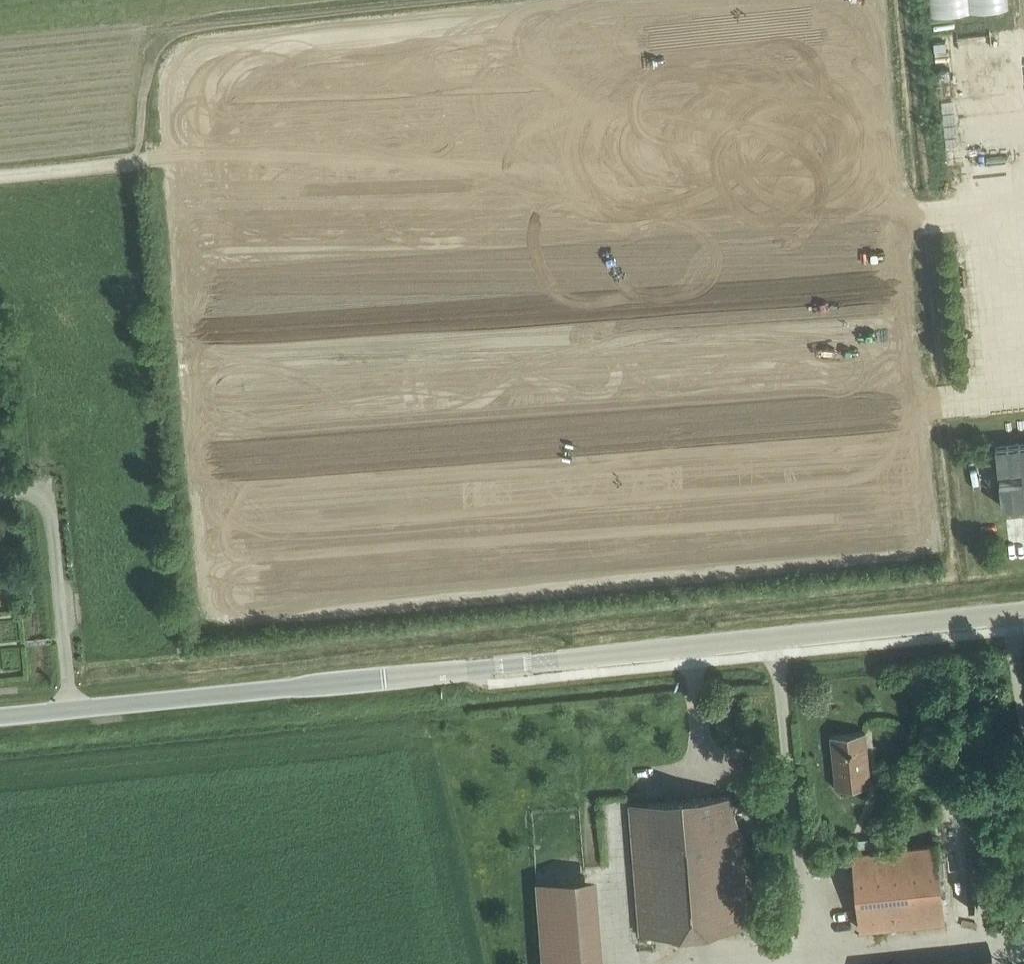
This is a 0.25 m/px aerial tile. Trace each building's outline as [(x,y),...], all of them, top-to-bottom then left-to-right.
[(1022,469),(1023,481),(1011,482),(999,483),(1002,507),(1023,505),(1023,445),(996,447),(998,471),(1010,470),(1022,469)] [(835,784),(870,781),(865,732),(829,735),(835,784)] [(641,933),(747,925),(740,833),(728,796),(631,804),(641,933)] [(861,930),(943,921),(935,844),(853,853),(861,930)] [(536,879),(543,963),(607,963),(599,873),(536,879)]
